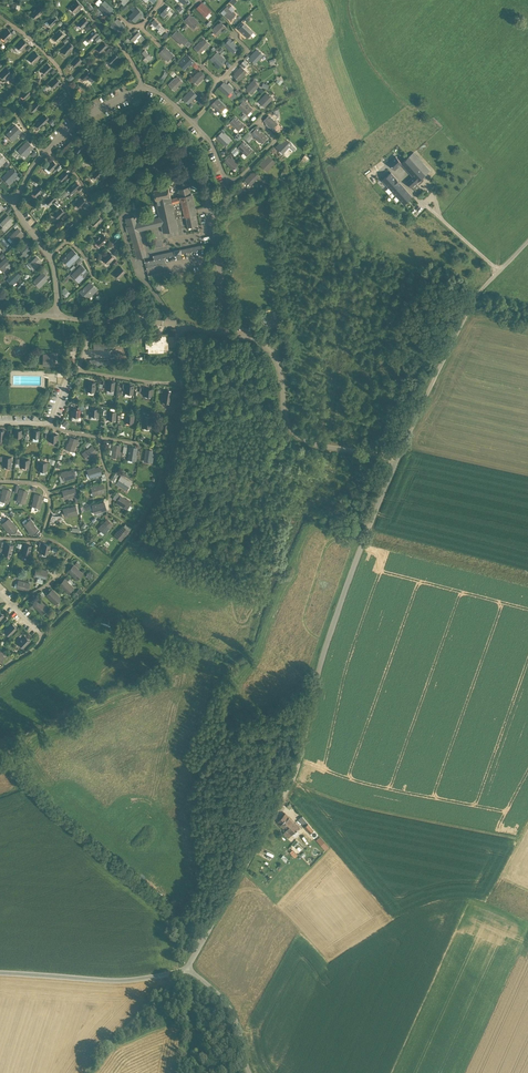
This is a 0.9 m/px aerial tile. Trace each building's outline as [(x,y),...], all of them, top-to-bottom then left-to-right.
[(70,7),(76,13),(83,6),(77,0),(70,7)] [(103,4),(111,12),(113,9),(105,1),(103,4)] [(210,10),(205,5),(204,6),(201,4),(197,8),(204,14),(203,14),(206,17),(209,13),(208,13),(210,10)] [(38,6),(31,13),(37,19),(44,12),(38,6)] [(169,6),(161,13),(164,16),(169,11),(172,14),(174,11),(169,6)] [(234,12),(226,6),(223,11),(226,13),(224,14),(230,19),(233,17),(231,15),(234,12)] [(138,10),(131,17),(134,20),(141,12),(138,10)] [(54,15),(47,21),(52,26),(58,19),(54,15)] [(192,18),(190,15),(186,19),(192,26),(195,23),(197,24),(199,22),(193,16),(192,18)] [(85,17),(78,24),(82,28),(89,21),(85,17)] [(125,26),(117,18),(113,23),(116,27),(114,28),(118,32),(125,26)] [(165,29),(155,19),(152,22),(160,29),(158,31),(161,34),(165,29)] [(219,25),(218,24),(212,29),(215,32),(216,30),(219,33),(225,27),(221,23),(219,25)] [(251,30),(245,24),(241,28),(243,30),(242,31),(248,37),(250,34),(248,33),(251,30)] [(7,28),(0,35),(6,41),(13,34),(7,28)] [(60,30),(54,37),(58,42),(65,35),(60,30)] [(94,30),(86,38),(90,42),(98,34),(94,30)] [(145,38),(139,31),(131,38),(134,41),(138,37),(142,41),(145,38)] [(176,31),(172,35),(179,42),(181,40),(185,44),(188,40),(180,32),(179,34),(176,31)] [(28,44),(22,38),(15,45),(21,51),(28,44)] [(230,38),(225,44),(231,50),(234,47),(236,49),(238,46),(230,38)] [(204,39),(202,41),(201,41),(195,47),(197,50),(198,49),(201,51),(205,47),(206,49),(210,45),(204,39)] [(70,42),(62,51),(66,55),(75,47),(70,42)] [(104,42),(97,48),(102,53),(108,46),(104,42)] [(167,51),(164,48),(160,52),(167,59),(170,56),(171,57),(173,55),(168,49),(167,51)] [(152,57),(145,50),(142,52),(150,59),(152,57)] [(259,50),(251,59),(256,64),(262,58),(260,57),(263,54),(259,50)] [(35,51),(28,58),(34,64),(41,57),(35,51)] [(115,53),(108,59),(113,64),(119,57),(115,53)] [(219,56),(216,53),(212,57),(219,64),(222,61),(223,62),(225,60),(220,54),(219,56)] [(187,55),(179,63),(182,65),(183,64),(186,67),(190,63),(191,64),(194,61),(187,55)] [(79,56),(72,63),(76,67),(83,60),(79,56)] [(48,63),(41,70),(45,74),(52,68),(48,63)] [(241,66),(236,72),(237,73),(235,76),(239,80),(245,73),(242,70),(243,69),(241,66)] [(0,73),(0,75),(5,80),(12,73),(6,67),(0,73)] [(87,69),(80,76),(85,80),(92,74),(87,69)] [(199,74),(197,73),(192,78),(194,81),(196,79),(199,82),(205,75),(201,71),(199,74)] [(56,77),(49,84),(54,88),(60,81),(56,77)] [(179,77),(176,80),(175,78),(169,84),(172,86),(173,85),(176,88),(183,81),(179,77)] [(254,80),(248,85),(250,87),(247,89),(251,93),(258,86),(255,84),(256,82),(254,80)] [(226,85),(224,83),(220,87),(226,93),(229,90),(231,92),(233,89),(227,84),(226,85)] [(27,88),(21,95),(25,99),(32,92),(27,88)] [(192,91),(190,93),(189,92),(183,98),(186,100),(187,98),(190,101),(196,95),(192,91)] [(63,92),(56,99),(61,103),(67,96),(63,92)] [(272,98),(267,93),(259,101),(265,106),(272,98)] [(219,102),(216,100),(212,104),(219,110),(222,107),(223,109),(226,107),(220,101),(219,102)] [(245,100),(239,106),(247,114),(252,108),(249,105),(250,105),(245,100)] [(36,101),(29,108),(34,112),(40,105),(36,101)] [(44,115),(35,124),(40,128),(49,119),(44,115)] [(276,122),(269,115),(265,119),(268,122),(267,123),(272,128),(275,126),(273,124),(276,122)] [(237,120),(235,118),(231,122),(237,128),(240,125),(241,127),(244,125),(238,119),(237,120)] [(16,125),(8,132),(13,138),(12,139),(13,140),(16,137),(15,136),(21,131),(16,125)] [(268,137),(258,128),(253,133),(263,143),(268,137)] [(243,137),(248,141),(253,137),(248,132),(243,137)] [(222,133),(218,137),(224,143),(227,140),(229,142),(231,139),(225,134),(224,135),(222,133)] [(286,139),(283,142),(281,140),(279,143),(280,143),(277,146),(278,147),(279,146),(284,152),(288,155),(292,151),(289,147),(292,144),(286,139)] [(27,141),(20,149),(25,154),(24,155),(25,156),(28,153),(29,153),(31,151),(29,150),(33,147),(27,141)] [(81,142),(75,149),(79,154),(86,147),(81,142)] [(252,149),(244,142),(239,147),(247,155),(250,152),(252,149)] [(423,162),(414,152),(410,155),(420,166),(423,162)] [(93,153),(86,159),(91,164),(97,157),(93,153)] [(402,162),(402,163),(413,176),(407,181),(411,186),(430,170),(423,162),(420,166),(410,155),(402,162)] [(270,156),(265,161),(264,160),(260,164),(262,165),(262,164),(268,169),(275,161),(270,156)] [(402,162),(396,156),(389,162),(395,169),(402,163),(402,162)] [(231,159),(229,157),(225,161),(232,167),(234,164),(236,166),(238,163),(233,158),(231,159)] [(53,160),(46,167),(50,171),(57,165),(53,160)] [(204,164),(200,166),(203,174),(208,172),(204,164)] [(12,168),(4,175),(3,175),(2,176),(5,179),(6,178),(9,181),(8,182),(9,183),(12,180),(12,179),(17,174),(12,168)] [(100,168),(93,175),(97,179),(104,173),(100,168)] [(65,170),(58,177),(63,181),(69,174),(65,170)] [(255,172),(252,175),(251,173),(246,179),(248,181),(250,180),(253,183),(259,176),(255,172)] [(391,172),(383,179),(395,193),(403,185),(402,184),(391,172)] [(76,181),(68,189),(73,193),(80,185),(76,181)] [(39,185),(32,192),(37,196),(44,189),(39,185)] [(162,225),(164,232),(178,229),(176,218),(186,216),(188,227),(198,224),(196,214),(192,193),(191,193),(189,186),(179,189),(181,196),(171,198),(169,187),(169,185),(154,189),(157,204),(160,217),(157,217),(151,219),(151,220),(137,223),(134,216),(126,218),(128,226),(126,226),(128,233),(130,232),(137,258),(144,256),(146,255),(139,230),(152,226),(153,227),(162,225)] [(412,195),(403,185),(395,193),(404,203),(412,195)] [(52,194),(45,201),(49,205),(56,199),(52,194)] [(82,197),(75,203),(80,208),(87,201),(82,197)] [(60,208),(54,214),(58,219),(65,212),(60,208)] [(97,214),(90,221),(96,227),(103,220),(97,214)] [(0,223),(0,224),(3,226),(2,227),(5,231),(13,223),(11,221),(12,219),(8,215),(0,223)] [(70,220),(63,226),(68,231),(75,224),(70,220)] [(18,228),(12,235),(15,238),(13,239),(15,241),(21,236),(20,235),(22,232),(18,228)] [(102,233),(95,241),(101,247),(108,240),(102,233)] [(28,241),(20,249),(23,252),(21,255),(24,258),(32,250),(30,248),(32,245),(28,241)] [(202,245),(180,250),(181,253),(203,249),(202,245)] [(73,249),(66,256),(65,256),(62,259),(69,266),(79,256),(73,249)] [(175,251),(153,256),(154,259),(165,257),(176,255),(175,251)] [(109,252),(102,259),(108,265),(115,258),(109,252)] [(36,256),(30,263),(33,266),(31,267),(34,269),(39,264),(38,263),(40,260),(36,256)] [(0,263),(0,268),(3,271),(8,265),(7,264),(10,261),(6,257),(0,263)] [(154,259),(145,262),(146,267),(166,263),(165,257),(154,259)] [(82,266),(74,273),(80,278),(79,279),(80,280),(83,277),(82,276),(87,271),(82,266)] [(120,266),(113,273),(119,279),(126,272),(120,266)] [(16,270),(9,277),(8,277),(6,279),(12,285),(18,279),(17,277),(20,274),(16,270)] [(168,271),(148,275),(149,281),(169,277),(168,271)] [(43,273),(37,279),(36,278),(34,280),(38,284),(38,283),(40,286),(46,280),(45,279),(47,277),(43,273)] [(90,283),(83,290),(82,289),(79,291),(87,299),(96,289),(90,283)] [(67,296),(70,291),(64,287),(61,292),(67,296)] [(162,340),(146,340),(146,347),(148,347),(149,352),(158,352),(158,347),(163,347),(163,349),(167,349),(167,334),(162,334),(162,340)] [(55,356),(48,356),(47,358),(43,358),(43,364),(49,364),(49,365),(54,365),(55,356)] [(116,381),(107,380),(106,390),(115,390),(116,381)] [(97,382),(88,381),(87,391),(96,392),(97,382)] [(135,385),(126,384),(125,393),(134,394),(135,385)] [(153,389),(144,388),(143,395),(153,396),(153,389)] [(172,391),(164,390),(162,402),(170,403),(172,391)] [(81,409),(72,408),(71,416),(80,417),(81,409)] [(99,408),(90,408),(89,416),(98,416),(99,408)] [(117,411),(108,410),(107,419),(116,420),(117,411)] [(135,414),(126,414),(125,422),(134,422),(135,414)] [(152,417),(143,416),(142,427),(151,428),(152,417)] [(170,424),(161,422),(160,432),(169,433),(170,424)] [(23,430),(14,429),(13,437),(22,438),(23,430)] [(41,430),(32,429),(31,437),(40,438),(41,430)] [(58,434),(49,433),(49,441),(58,442),(58,434)] [(78,439),(71,437),(68,443),(66,448),(71,450),(70,450),(73,451),(76,443),(77,444),(78,439)] [(121,445),(113,444),(112,448),(113,448),(112,454),(116,455),(116,457),(119,457),(120,452),(121,445)] [(92,446),(87,450),(86,450),(82,453),(85,456),(86,454),(89,457),(91,455),(92,456),(97,452),(92,446)] [(137,448),(129,447),(129,451),(128,457),(133,457),(132,459),(136,460),(137,455),(136,455),(137,448)] [(152,450),(146,449),(145,458),(149,459),(149,461),(152,462),(153,454),(151,454),(152,450)] [(12,457),(4,456),(3,464),(9,464),(9,467),(11,467),(12,457)] [(29,459),(22,459),(21,464),(27,465),(27,467),(29,467),(29,459)] [(48,462),(39,461),(38,470),(47,471),(48,462)] [(95,467),(88,469),(89,473),(90,473),(91,477),(97,475),(101,474),(99,467),(95,468),(95,467)] [(73,469),(67,471),(66,470),(62,471),(64,479),(71,477),(75,476),(73,469)] [(127,480),(121,476),(117,483),(120,485),(121,485),(125,487),(128,484),(129,485),(131,482),(127,479),(127,480)] [(103,484),(96,486),(96,485),(91,487),(92,490),(94,490),(96,494),(101,492),(101,493),(105,491),(103,484)] [(74,487),(68,489),(67,489),(63,490),(64,494),(66,493),(67,497),(72,496),(77,495),(74,487)] [(11,490),(3,488),(2,492),(3,492),(1,500),(8,502),(10,497),(9,497),(11,490)] [(27,491),(20,489),(18,493),(19,493),(17,500),(24,503),(26,498),(25,498),(27,491)] [(43,496),(35,493),(34,498),(35,498),(32,506),(40,508),(41,502),(43,496)] [(126,499),(120,496),(116,502),(120,505),(120,504),(127,508),(130,505),(129,504),(131,501),(127,499),(126,499)] [(104,502),(97,504),(97,503),(92,505),(93,508),(95,508),(97,512),(102,510),(102,511),(106,509),(104,502)] [(75,505),(69,507),(68,506),(63,508),(66,515),(73,513),(73,514),(77,513),(75,505)] [(12,522),(9,518),(2,524),(7,530),(10,533),(17,528),(13,522),(12,522)] [(30,519),(27,521),(29,523),(26,526),(29,530),(28,530),(31,534),(37,529),(33,523),(34,523),(30,519)] [(107,519),(102,525),(102,524),(98,528),(101,530),(103,529),(106,531),(109,527),(110,528),(113,524),(107,519)] [(123,526),(118,531),(115,535),(117,537),(119,535),(122,538),(125,534),(126,534),(129,531),(123,526)] [(14,545),(5,542),(3,553),(11,556),(14,545)] [(51,545),(42,542),(40,552),(49,554),(51,545)] [(33,545),(24,543),(21,553),(30,555),(33,545)] [(81,572),(74,565),(68,570),(75,577),(81,572)] [(48,570),(37,568),(35,575),(46,578),(48,570)] [(64,579),(59,584),(66,591),(71,586),(64,579)] [(26,582),(19,580),(18,583),(20,584),(19,588),(28,590),(29,585),(26,584),(26,582)] [(59,596),(52,589),(47,595),(54,601),(59,596)] [(46,606),(38,599),(33,604),(41,611),(46,606)] [(11,622),(4,630),(10,637),(18,628),(11,622)] [(24,635),(17,642),(24,648),(31,641),(24,635)] [(292,819),(285,813),(278,820),(284,826),(284,827),(287,829),(284,832),(289,837),(297,829),(300,826),(292,819)] [(308,823),(302,816),(299,819),(305,826),(308,823)] [(314,830),(308,823),(305,826),(310,833),(311,832),(314,830)] [(321,838),(319,840),(327,849),(329,847),(321,838)] [(263,854),(269,858),(272,853),(266,849),(263,854)]
